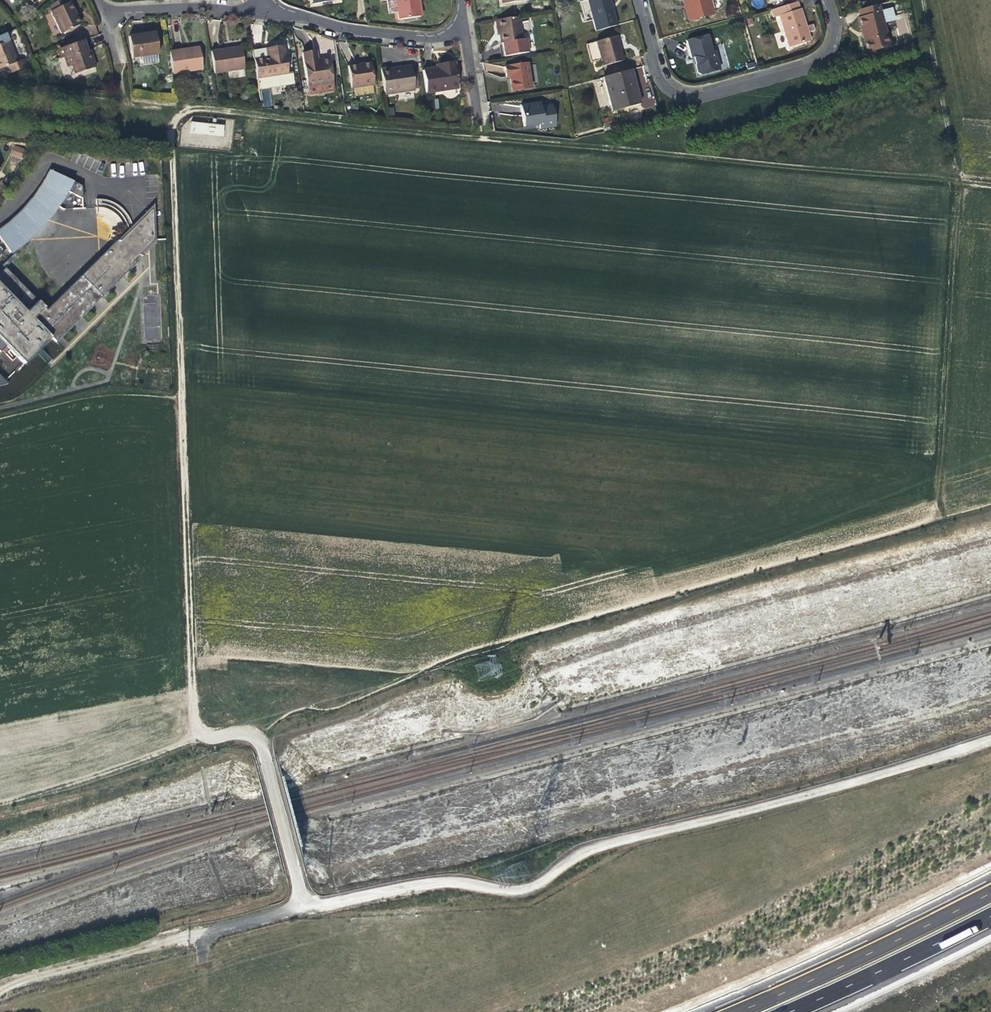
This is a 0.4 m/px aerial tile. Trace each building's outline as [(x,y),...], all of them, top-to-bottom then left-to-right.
[(49,12),(66,3),(64,0),(57,0),(47,7),(49,12)] [(389,16),(395,15),(396,23),(420,19),(417,0),(386,0),(389,16)] [(588,1),(593,21),(596,32),(617,26),(613,11),(612,11),(610,6),(612,5),(610,0),(591,0),(588,1)] [(685,7),(688,6),(693,21),(714,15),(710,0),(683,0),(685,7)] [(593,21),(588,1),(581,3),(586,23),(593,21)] [(68,2),(66,3),(49,12),(61,34),(80,25),(68,2)] [(780,17),(790,49),(811,42),(801,10),(800,10),(798,3),(771,11),(773,19),(780,17)] [(890,47),(879,7),(860,12),(862,18),(859,19),(868,53),(890,47)] [(518,18),(497,21),(500,37),(501,44),(502,44),(504,58),(529,54),(527,40),(521,41),(518,18)] [(137,38),(126,40),(130,59),(157,54),(153,32),(136,35),(137,38)] [(699,62),(697,66),(699,73),(703,76),(721,71),(716,53),(713,53),(708,36),(688,42),(692,59),(695,58),(697,58),(699,62)] [(625,62),(618,38),(597,44),(604,68),(625,62)] [(8,66),(11,72),(26,66),(23,59),(17,61),(8,40),(1,43),(0,40),(0,69),(8,66)] [(62,58),(66,69),(70,67),(72,75),(94,68),(88,51),(85,52),(82,41),(56,49),(59,59),(62,58)] [(266,58),(253,60),(256,79),(287,75),(283,47),(265,50),(266,58)] [(168,53),(171,73),(201,69),(198,48),(168,53)] [(210,53),(213,74),(243,70),(240,48),(210,53)] [(266,58),(265,50),(252,52),(253,60),(266,58)] [(301,53),(306,86),(308,95),(334,90),(329,58),(316,60),(315,51),(301,53)] [(361,67),(361,63),(346,66),(350,88),(372,85),(369,66),(361,67)] [(455,63),(442,64),(442,68),(437,69),(423,71),(426,94),(458,89),(455,63)] [(504,69),(506,79),(509,78),(511,93),(531,90),(527,65),(504,69)] [(414,90),(411,70),(389,73),(389,69),(389,68),(380,70),(384,94),(414,90)] [(633,86),(635,85),(631,72),(604,79),(613,114),(641,107),(636,89),(634,89),(633,86)] [(523,128),(539,125),(539,130),(556,128),(551,106),(540,109),(539,104),(520,107),(523,128)] [(224,135),(224,123),(190,122),(190,134),(224,135)] [(14,156),(21,158),(23,151),(17,149),(14,156)] [(49,171),(44,180),(55,186),(60,177),(49,171)] [(8,251),(10,254),(25,242),(39,229),(51,214),(62,198),(66,192),(82,200),(82,187),(60,177),(55,186),(44,180),(42,185),(32,199),(21,212),(9,224),(0,230),(0,259),(8,251)] [(117,241),(110,248),(131,253),(133,245),(117,241)] [(84,280),(102,297),(143,256),(131,253),(110,248),(65,293),(68,296),(84,280)] [(65,293),(47,310),(38,302),(37,302),(4,270),(0,274),(0,352),(1,353),(7,346),(25,364),(52,338),(56,342),(102,297),(84,280),(68,296),(65,293)] [(160,296),(143,296),(145,341),(162,340),(160,296)] [(9,384),(0,375),(0,386),(9,384)]
